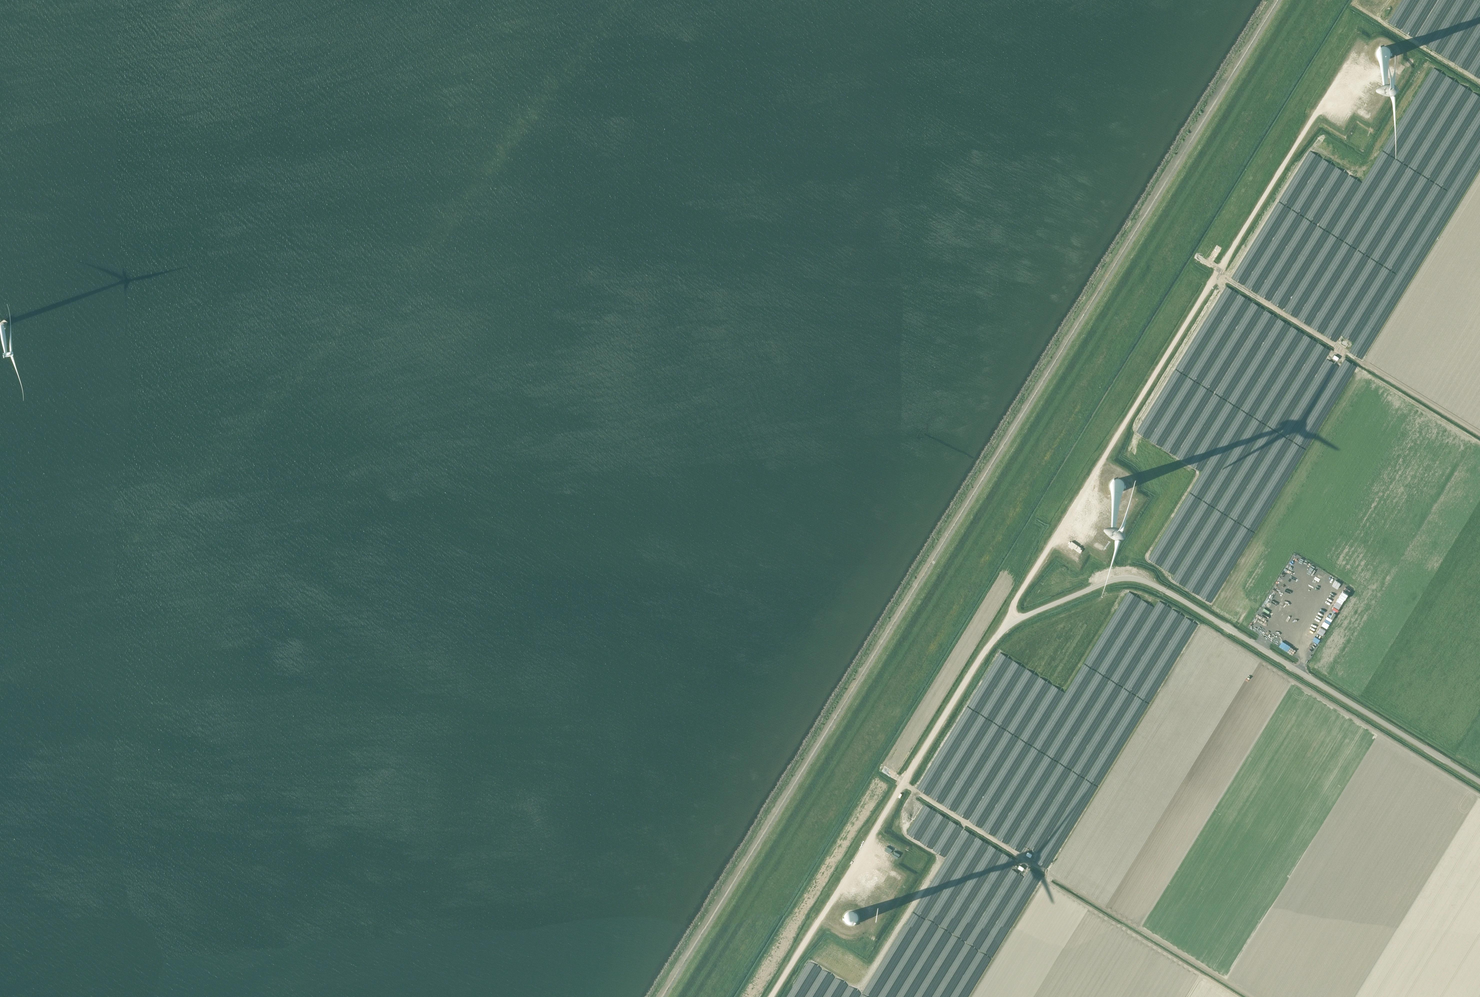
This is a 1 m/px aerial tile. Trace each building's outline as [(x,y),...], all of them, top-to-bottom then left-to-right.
[(1376,51),(1375,54),(1376,56),(1377,58),(1378,60),(1380,61),(1382,62),(1385,62),(1387,61),(1389,60),(1390,58),(1391,56),(1392,54),(1391,51),(1390,49),(1389,47),(1387,46),(1385,46),(1382,46),(1380,46),(1378,47),(1377,49),(1376,51)] [(1109,486),(1108,487),(1109,489),(1110,491),(1111,493),(1113,494),(1116,495),(1118,495),(1120,494),(1122,493),(1124,491),(1125,489),(1125,487),(1125,484),(1124,482),(1122,480),(1120,479),(1118,478),(1116,478),(1113,479),(1111,480),(1110,482),(1109,484),(1109,485),(1109,486)] [(843,915),(843,918),(843,920),(844,922),(846,924),(848,925),(850,926),(852,926),(854,925),(856,924),(858,922),(859,920),(859,918),(859,915),(858,913),(856,911),(854,910),(852,909),(850,909),(848,910),(846,911),(844,913),(843,915)]
